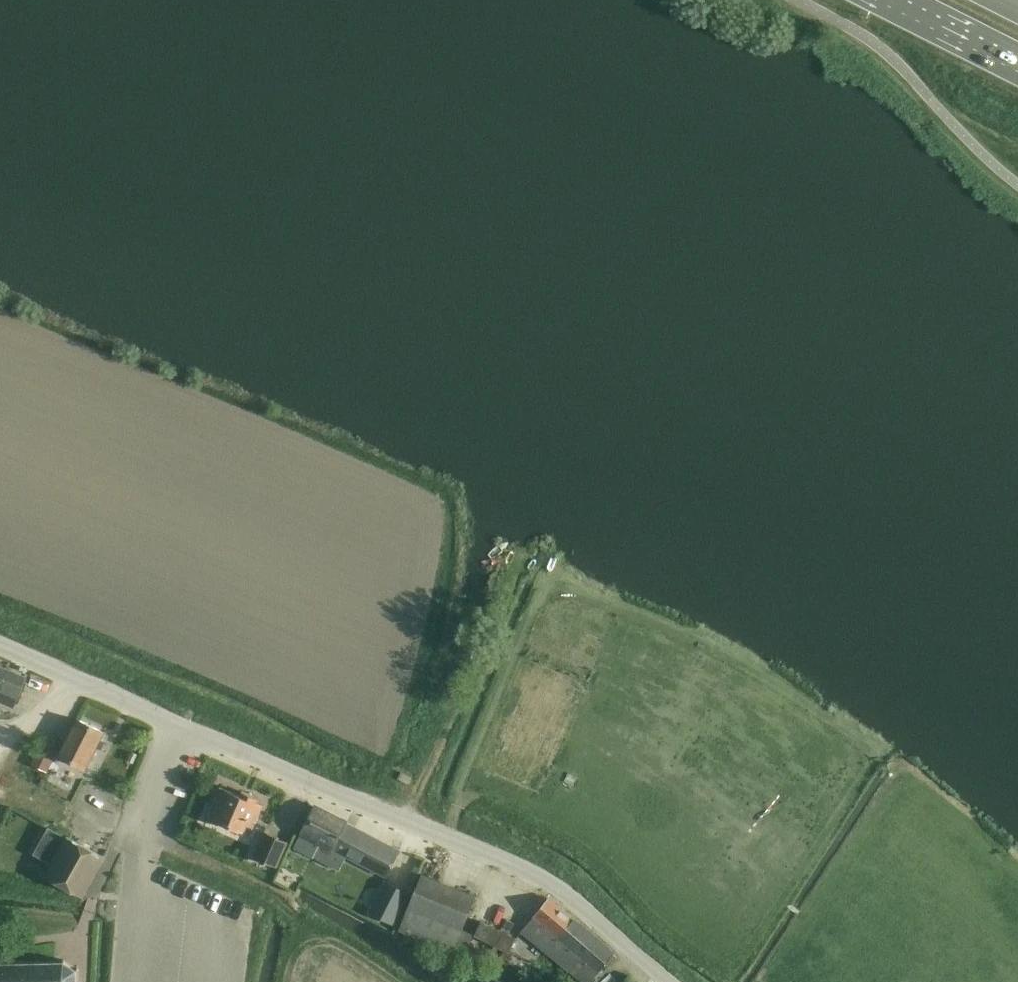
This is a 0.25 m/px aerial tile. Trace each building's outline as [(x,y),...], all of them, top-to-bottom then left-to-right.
[(27,676),(8,669),(0,665),(0,699),(14,706),(27,676)] [(84,768),(102,732),(77,720),(60,756),(84,768)] [(43,739),(32,763),(45,770),(46,771),(58,747),(60,744),(45,736),(43,739)] [(407,783),(410,776),(400,771),(397,778),(407,783)] [(239,793),(222,785),(209,816),(244,831),(249,821),(254,823),(262,805),(256,802),(258,797),(240,790),(239,793)] [(385,876),(399,849),(315,806),(301,833),(385,876)] [(48,829),(35,854),(51,862),(44,876),(85,897),(105,858),(102,856),(64,836),(63,837),(48,829)] [(276,867),(288,841),(265,831),(255,857),(276,867)] [(452,951),(467,914),(474,895),(471,894),(422,874),(416,889),(399,930),(452,951)] [(383,881),(369,911),(394,923),(408,893),(383,881)] [(615,951),(549,898),(522,932),(568,970),(558,981),(590,981),(615,951)] [(501,969),(516,937),(511,934),(481,920),(460,963),(482,973),(487,961),(501,969)] [(77,969),(63,961),(0,962),(0,981),(76,981),(77,969)]
